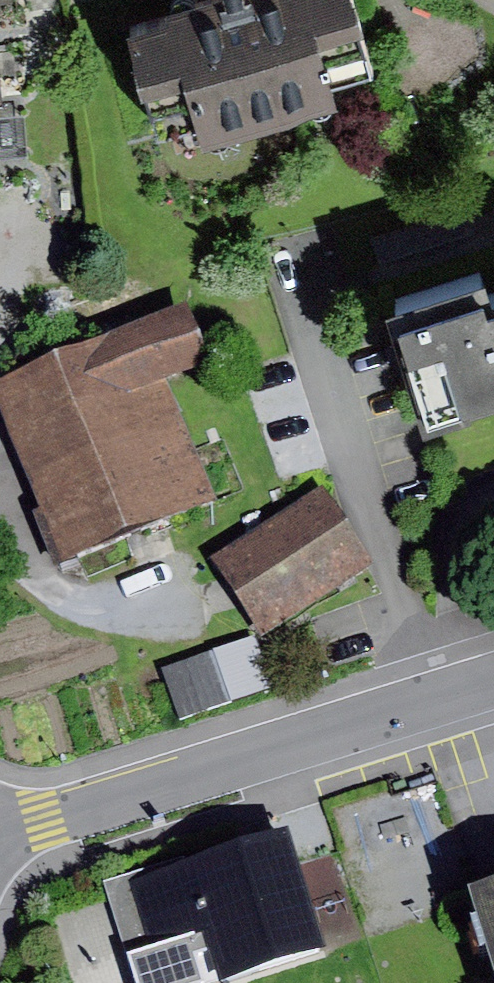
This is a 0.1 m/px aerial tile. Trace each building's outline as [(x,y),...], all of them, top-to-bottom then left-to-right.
[(125,6),(154,116),(200,104),(204,118),(336,84),(332,70),(372,59),(356,0),(150,0),(125,6)] [(393,287),(428,397),(466,385),(467,378),(493,370),(493,270),(491,271),(487,258),(393,287)] [(0,381),(0,413),(62,563),(216,500),(168,382),(209,366),(184,306),(0,381)] [(323,499),(217,569),(266,643),(372,572),(323,499)] [(243,640),(159,669),(176,718),(259,689),(243,640)] [(137,982),(201,982),(190,949),(207,943),(219,982),(325,949),(285,825),(105,882),(137,982)] [(471,893),(493,963),(493,886),(471,893)]
